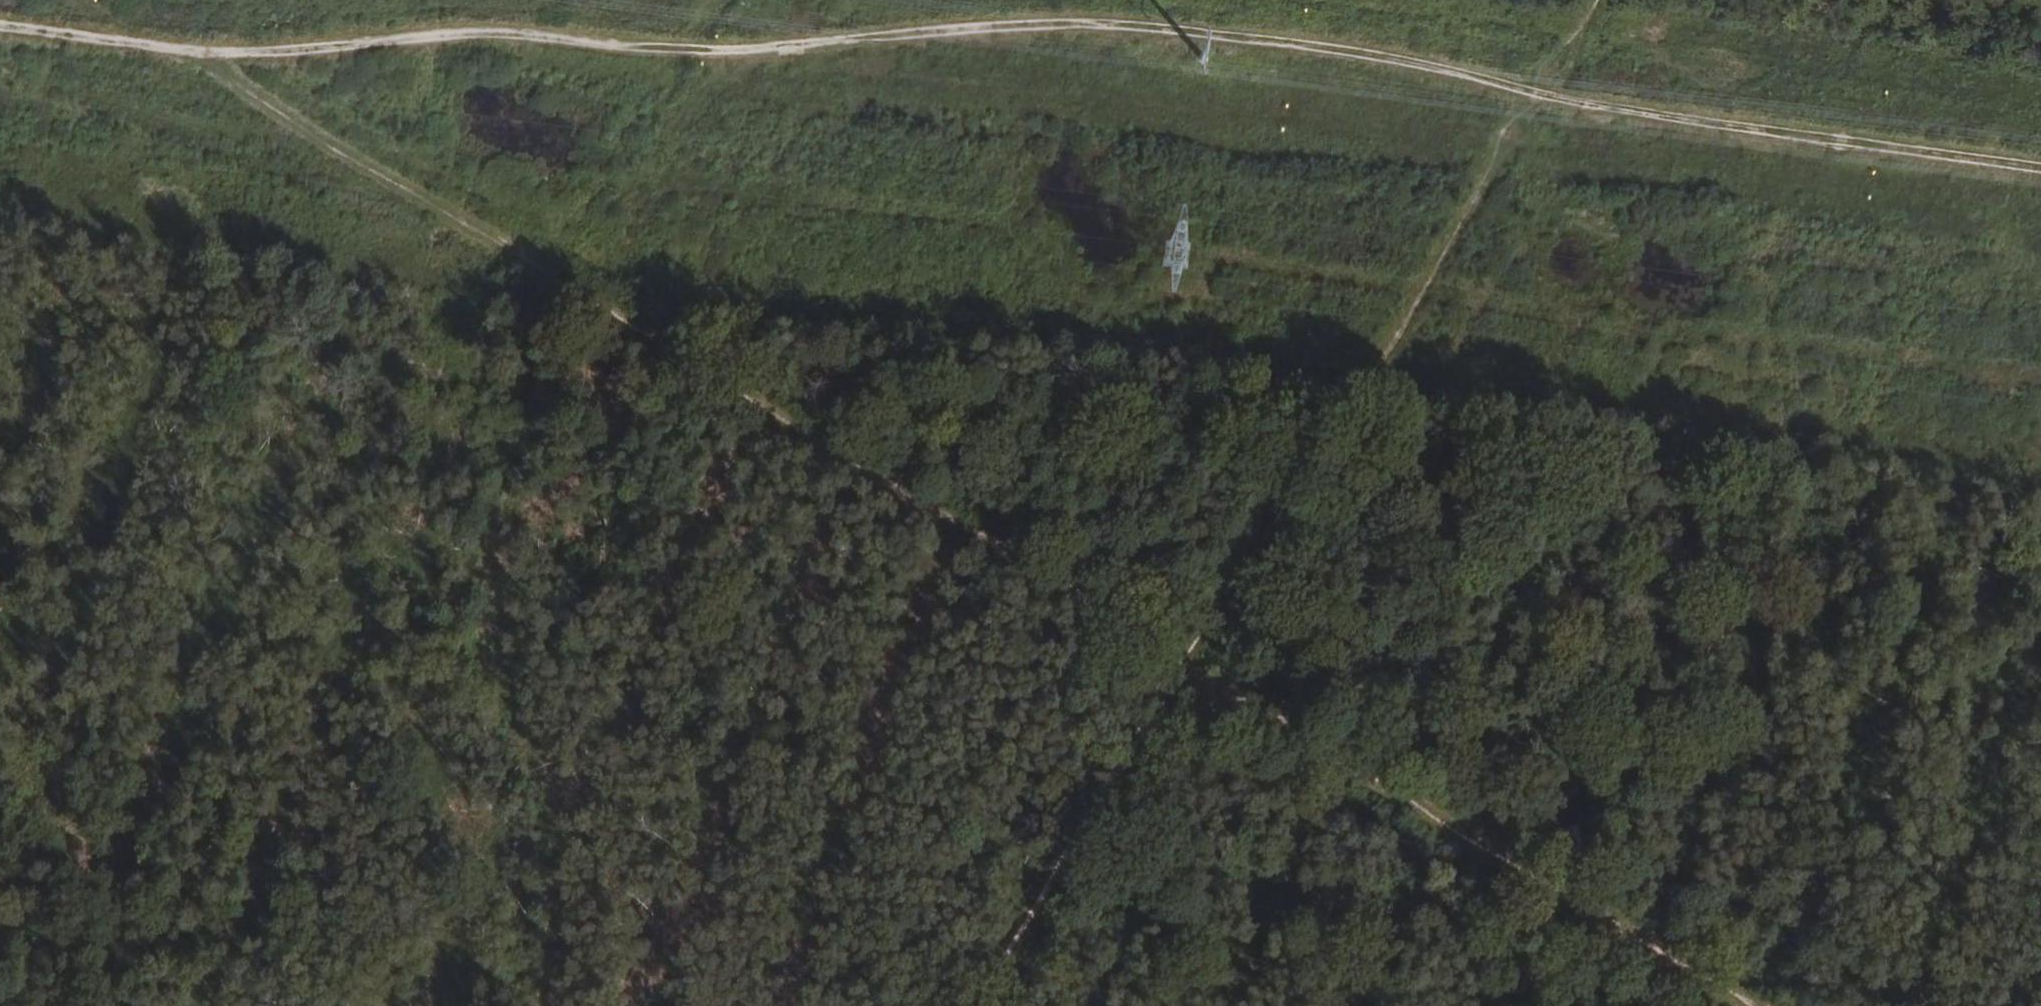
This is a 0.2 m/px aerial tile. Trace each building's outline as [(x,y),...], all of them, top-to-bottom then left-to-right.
[(1184,279),(1187,252),(1162,250),(1159,276),(1184,279)]
